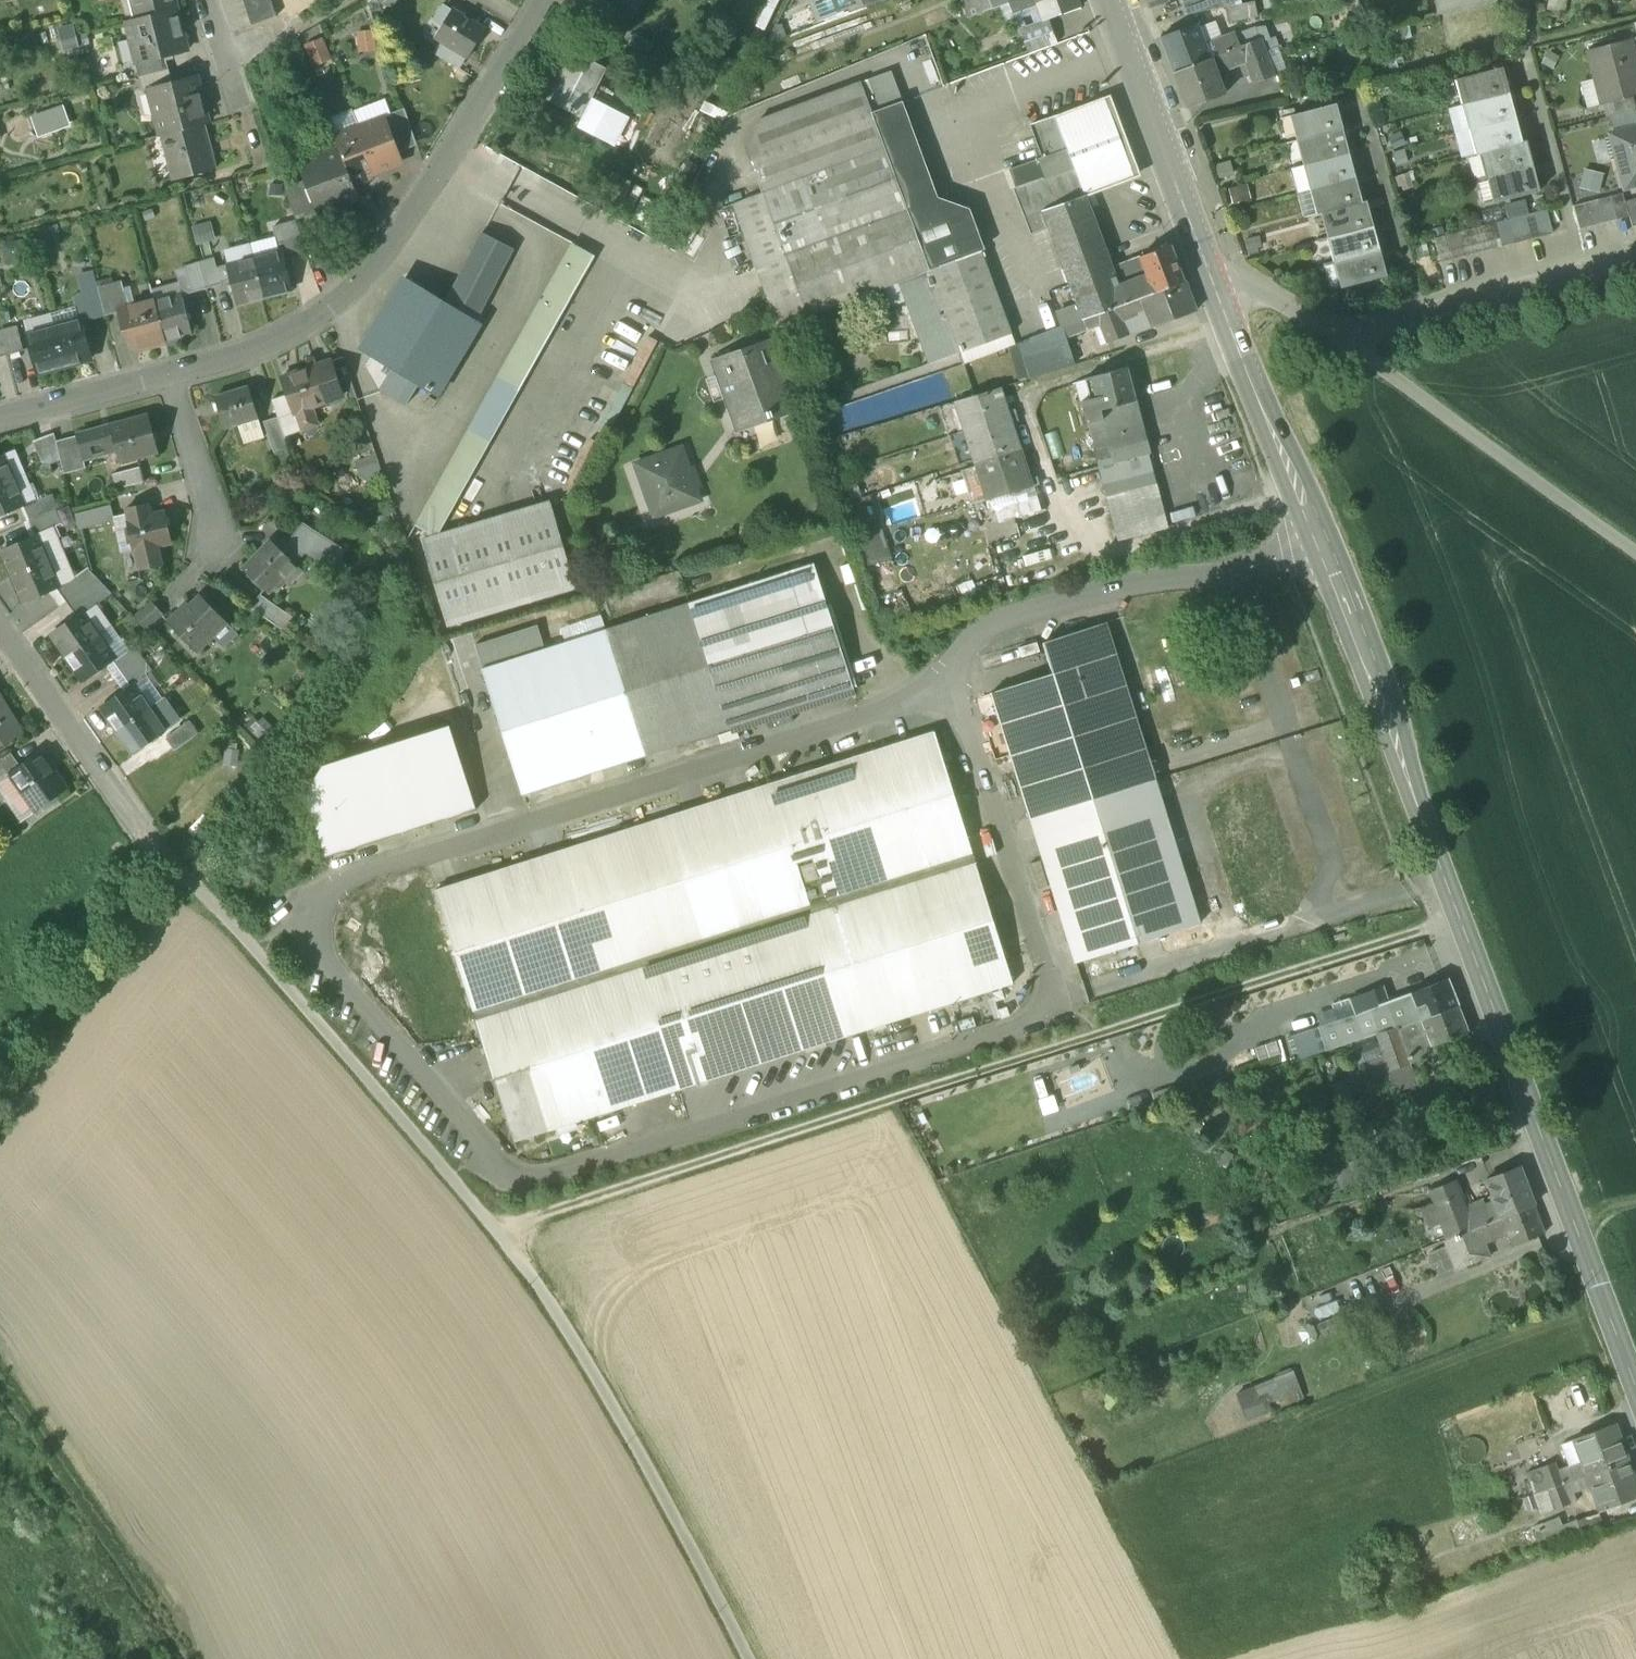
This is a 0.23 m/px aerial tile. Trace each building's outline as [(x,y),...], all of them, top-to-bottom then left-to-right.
[(141,18),(177,9),(175,0),(136,0),(141,18)] [(248,13),(273,5),(271,0),(245,0),(244,0),(248,13)] [(380,9),(397,2),(396,0),(376,0),(380,9)] [(597,4),(609,11),(601,26),(621,36),(640,0),(599,0),(597,4)] [(808,2),(816,23),(849,10),(850,13),(864,9),(861,0),(814,0),(808,2)] [(864,9),(888,0),(861,0),(864,9)] [(966,18),(981,13),(992,9),(988,0),(963,0),(960,1),(966,18)] [(1009,3),(1008,0),(988,0),(992,9),(995,8),(1009,3)] [(1009,3),(1013,13),(1036,5),(1034,0),(1017,0),(1009,3)] [(1078,0),(1034,0),(1036,5),(1043,22),(1048,20),(1081,8),(1078,0)] [(1187,16),(1225,8),(1222,0),(1181,0),(1187,16)] [(1226,9),(1243,6),(1241,0),(1222,0),(1225,8),(1226,9)] [(1502,0),(1439,0),(1443,15),(1502,3),(1502,0)] [(1545,11),(1565,15),(1568,0),(1548,0),(1545,11)] [(1017,22),(1013,13),(1009,3),(995,8),(1002,27),(1017,22)] [(1226,9),(1229,24),(1258,18),(1255,3),(1243,6),(1226,9)] [(277,17),(273,5),(248,13),(252,26),(277,17)] [(1017,22),(1020,30),(1043,22),(1036,5),(1013,13),(1017,22)] [(992,9),(981,13),(990,37),(1004,32),(1002,27),(995,8),(992,9)] [(188,51),(177,9),(141,18),(127,22),(131,40),(137,62),(137,64),(165,57),(188,51)] [(437,38),(445,43),(467,57),(471,59),(487,32),(453,12),(437,38)] [(1029,55),(1057,44),(1048,20),(1043,22),(1020,30),(1029,55)] [(1217,21),(1198,29),(1205,47),(1224,39),(1217,21)] [(79,47),(73,25),(58,29),(64,51),(79,47)] [(1173,74),(1210,60),(1205,47),(1198,29),(1196,25),(1159,40),(1173,74)] [(1408,26),(1382,31),(1384,43),(1411,38),(1408,26)] [(1267,30),(1256,32),(1259,40),(1261,46),(1272,42),(1271,39),(1267,30)] [(376,31),(356,32),(358,53),(377,52),(376,31)] [(1240,47),(1259,40),(1256,32),(1237,39),(1240,47)] [(1224,39),(1205,47),(1210,60),(1240,48),(1240,47),(1237,39),(1235,35),(1224,39)] [(1276,36),(1271,39),(1272,42),(1261,46),(1264,52),(1279,49),(1281,49),(1276,36)] [(324,38),(303,46),(312,68),(332,60),(324,38)] [(137,62),(131,40),(118,44),(123,66),(135,63),(137,62)] [(1240,47),(1240,48),(1246,63),(1254,84),(1273,77),(1273,74),(1264,52),(1261,46),(1259,40),(1240,47)] [(1602,105),(1603,105),(1633,97),(1635,96),(1635,64),(1630,40),(1588,51),(1595,80),(1602,105)] [(459,70),(467,57),(445,43),(437,57),(459,70)] [(1228,70),(1246,63),(1240,48),(1210,60),(1215,73),(1228,70)] [(1279,49),(1264,52),(1273,74),(1286,69),(1279,49)] [(1549,52),(1542,64),(1552,70),(1559,58),(1549,52)] [(551,101),(581,116),(591,98),(605,69),(574,53),(551,101)] [(1402,53),(1386,58),(1391,76),(1407,71),(1402,53)] [(135,63),(139,78),(169,70),(165,57),(137,64),(137,62),(135,63)] [(1224,94),(1215,73),(1210,60),(1173,74),(1187,109),(1224,94)] [(1456,80),(1463,105),(1508,93),(1501,68),(1456,80)] [(172,84),(169,70),(139,78),(143,94),(151,92),(150,89),(172,84)] [(892,72),(861,83),(872,114),(903,103),(892,72)] [(151,92),(163,136),(205,125),(208,124),(202,102),(200,102),(194,81),(196,80),(196,78),(172,84),(150,89),(151,92)] [(1602,105),(1595,80),(1580,84),(1587,110),(1602,105)] [(885,149),(872,114),(861,83),(759,121),(746,149),(763,194),(885,149)] [(1515,117),(1508,93),(1463,105),(1469,130),(1515,117)] [(1610,117),(1635,110),(1635,107),(1633,97),(1603,105),(1606,118),(1610,117)] [(630,118),(591,98),(581,116),(576,127),(616,147),(630,118)] [(1106,100),(1135,179),(1141,177),(1111,98),(1106,100)] [(353,112),(360,128),(383,119),(382,118),(391,114),(385,100),(353,112)] [(1106,100),(1056,117),(1069,149),(1076,169),(1086,197),(1086,199),(1090,197),(1090,196),(1098,193),(1135,179),(1106,100)] [(980,247),(982,252),(985,250),(970,209),(938,198),(903,103),(872,114),(885,149),(907,209),(915,229),(956,214),(964,235),(964,236),(980,247)] [(1290,117),(1297,142),(1343,129),(1336,104),(1290,117)] [(1454,134),(1469,130),(1463,105),(1448,109),(1454,134)] [(63,109),(31,120),(38,141),(70,130),(63,109)] [(397,133),(403,147),(416,142),(405,109),(391,114),(382,118),(383,119),(384,119),(391,136),(397,133)] [(1610,117),(1615,133),(1635,128),(1635,110),(1610,117)] [(360,128),(353,112),(329,121),(335,137),(360,128)] [(1039,146),(1043,158),(1069,149),(1056,117),(1032,125),(1039,146)] [(1522,142),(1515,117),(1469,130),(1476,154),(1480,153),(1522,142)] [(383,119),(360,128),(377,173),(401,164),(396,150),(403,147),(397,133),(391,136),(384,119),(383,119)] [(209,143),(205,125),(163,136),(174,180),(216,169),(213,158),(210,159),(206,144),(209,143)] [(367,177),(377,173),(360,128),(335,137),(340,150),(354,186),(369,181),(367,177)] [(1624,190),(1635,187),(1635,128),(1615,133),(1614,134),(1623,169),(1619,170),(1624,190)] [(1297,142),(1304,166),(1349,154),(1343,129),(1297,142)] [(1469,130),(1454,134),(1461,159),(1476,154),(1469,130)] [(1623,169),(1614,134),(1609,135),(1610,136),(1616,161),(1619,170),(1623,169)] [(1616,161),(1610,136),(1592,141),(1598,166),(1616,161)] [(1526,141),(1522,142),(1480,153),(1487,178),(1533,166),(1526,141)] [(663,142),(655,163),(693,179),(701,157),(663,142)] [(1043,158),(1039,146),(1034,147),(1038,159),(1043,158)] [(763,194),(785,256),(907,209),(885,149),(763,194)] [(1037,160),(1044,178),(1045,179),(1076,169),(1069,149),(1043,158),(1038,159),(1037,160)] [(357,195),(354,186),(340,150),(326,155),(329,162),(305,172),(302,164),(299,165),(305,180),(317,213),(345,203),(344,200),(357,195)] [(1304,166),(1310,190),(1356,178),(1349,154),(1304,166)] [(1044,178),(1037,160),(1009,170),(1015,188),(1044,178)] [(1230,160),(1214,164),(1218,180),(1235,176),(1230,160)] [(1298,194),(1310,190),(1304,166),(1291,169),(1298,194)] [(1539,191),(1533,166),(1487,178),(1493,200),(1494,203),(1539,191)] [(1086,197),(1076,169),(1045,179),(1044,178),(1015,188),(1027,218),(1043,213),(1042,212),(1086,197)] [(1604,174),(1584,169),(1579,189),(1599,194),(1604,174)] [(1409,172),(1392,176),(1396,193),(1414,188),(1409,172)] [(1317,215),(1321,214),(1362,203),(1356,178),(1310,190),(1317,215)] [(1493,200),(1487,178),(1476,181),(1482,203),(1493,200)] [(285,188),(296,221),(317,213),(305,180),(285,188)] [(1247,184),(1228,189),(1232,205),(1251,200),(1247,184)] [(357,195),(364,213),(377,208),(370,190),(357,195)] [(1310,190),(1298,194),(1304,218),(1317,215),(1310,190)] [(778,327),(807,316),(785,256),(763,194),(751,199),(733,205),(764,289),(778,327)] [(1617,220),(1629,217),(1625,202),(1623,194),(1610,197),(1617,220)] [(1042,212),(1043,213),(1049,229),(1078,307),(1056,314),(1062,328),(1083,320),(1097,315),(1125,305),(1119,286),(1120,286),(1113,267),(1086,199),(1086,197),(1042,212)] [(1604,224),(1617,220),(1610,197),(1598,200),(1604,224)] [(1525,199),(1503,205),(1507,218),(1529,212),(1525,199)] [(1625,202),(1629,217),(1632,227),(1635,226),(1635,199),(1625,202)] [(1592,227),(1604,224),(1598,200),(1585,204),(1592,227)] [(1321,214),(1328,239),(1373,227),(1367,202),(1362,203),(1321,214)] [(1580,230),(1592,227),(1585,204),(1573,207),(1580,230)] [(1500,206),(1480,211),(1484,224),(1503,219),(1500,206)] [(915,229),(907,209),(785,256),(807,316),(884,288),(901,282),(929,272),(922,251),(915,229)] [(1547,210),(1534,213),(1540,236),(1553,233),(1547,210)] [(1032,234),(1049,229),(1043,213),(1027,218),(1032,234)] [(1528,240),(1540,236),(1534,213),(1522,216),(1528,240)] [(915,229),(922,251),(964,236),(964,235),(956,214),(915,229)] [(1515,243),(1528,240),(1522,216),(1509,220),(1515,243)] [(1503,246),(1515,243),(1509,220),(1497,223),(1503,246)] [(307,254),(296,221),(273,228),(277,241),(280,252),(281,252),(283,260),(307,254)] [(211,222),(192,227),(197,246),(216,242),(211,222)] [(1490,249),(1503,246),(1497,223),(1484,226),(1490,249)] [(1478,253),(1490,249),(1484,226),(1472,229),(1478,253)] [(1328,239),(1335,263),(1380,251),(1373,227),(1328,239)] [(1465,256),(1478,253),(1472,229),(1459,233),(1465,256)] [(484,232),(446,303),(478,321),(516,248),(484,232)] [(1453,259),(1465,256),(1459,233),(1447,236),(1453,259)] [(980,247),(964,236),(922,251),(929,272),(982,252),(980,247)] [(1260,236),(1244,240),(1248,255),(1263,252),(1260,236)] [(1440,262),(1453,259),(1447,236),(1434,239),(1440,262)] [(22,239),(1,245),(6,264),(27,259),(22,239)] [(251,247),(254,259),(280,252),(277,241),(251,247)] [(416,526),(436,537),(437,536),(594,257),(573,244),(416,526)] [(1119,286),(1125,305),(1184,283),(1171,246),(1113,267),(1120,286),(1119,286)] [(254,259),(251,247),(225,254),(228,265),(254,259)] [(1387,276),(1380,251),(1335,263),(1342,288),(1387,276)] [(280,252),(254,259),(264,298),(291,291),(283,260),(281,252),(280,252)] [(982,252),(929,272),(960,354),(1012,335),(982,252)] [(216,259),(200,264),(206,290),(223,286),(216,259)] [(264,298),(254,259),(228,265),(238,305),(264,298)] [(1342,288),(1335,263),(1323,266),(1330,291),(1342,288)] [(194,293),(206,290),(200,264),(187,267),(194,293)] [(194,293),(187,267),(176,270),(180,283),(182,294),(183,296),(194,293)] [(82,323),(91,320),(85,296),(83,286),(97,283),(94,271),(76,275),(82,295),(75,297),(79,310),(81,320),(82,323)] [(931,364),(960,354),(929,272),(901,282),(908,301),(931,364)] [(365,355),(378,363),(419,386),(432,394),(478,321),(446,303),(408,281),(365,355)] [(123,282),(116,284),(124,312),(130,310),(130,307),(127,297),(123,282)] [(901,282),(884,288),(892,308),(908,301),(901,282)] [(83,286),(85,296),(99,292),(98,289),(97,283),(83,286)] [(180,283),(153,290),(155,301),(182,294),(180,283)] [(1108,344),(1152,327),(1152,328),(1195,312),(1184,283),(1125,305),(1097,315),(1100,324),(1108,344)] [(98,289),(99,292),(105,316),(118,313),(124,312),(116,284),(98,289)] [(130,307),(155,301),(153,290),(127,297),(130,307)] [(91,320),(105,316),(99,292),(85,296),(91,320)] [(182,294),(155,301),(166,341),(193,334),(183,296),(182,294)] [(140,348),(166,341),(155,301),(130,307),(130,310),(140,348)] [(79,310),(52,317),(54,327),(81,320),(79,310)] [(140,348),(130,310),(124,312),(118,313),(124,336),(135,349),(140,348)] [(1030,340),(1021,343),(1032,378),(1074,365),(1065,336),(1093,326),(1100,324),(1097,315),(1083,320),(1062,328),(1029,339),(1030,340)] [(29,334),(54,327),(52,317),(27,323),(29,334)] [(81,320),(54,327),(65,367),(92,360),(82,323),(81,320)] [(1093,326),(1101,346),(1108,344),(1100,324),(1093,326)] [(18,327),(1,331),(7,355),(24,351),(18,327)] [(40,374),(65,367),(54,327),(29,334),(40,374)] [(645,331),(619,377),(630,383),(656,337),(645,331)] [(1012,335),(960,354),(964,365),(1015,347),(1016,347),(1012,335)] [(768,419),(795,409),(779,364),(777,364),(770,345),(772,344),(771,342),(714,362),(715,364),(719,362),(731,394),(726,396),(727,398),(738,430),(758,423),(754,412),(764,408),(768,419)] [(777,364),(779,364),(772,344),(770,345),(777,364)] [(790,360),(779,364),(795,409),(806,405),(790,360)] [(330,362),(317,367),(329,402),(342,397),(330,362)] [(719,362),(715,364),(719,375),(706,380),(714,403),(727,398),(726,396),(731,394),(719,362)] [(407,407),(419,386),(378,363),(367,384),(407,407)] [(313,407),(329,402),(317,367),(283,379),(288,395),(295,414),(297,413),(313,407)] [(1082,402),(1093,446),(1110,445),(1113,460),(1114,461),(1121,459),(1148,453),(1128,369),(1092,377),(1098,399),(1082,402)] [(975,465),(986,500),(993,497),(1033,485),(1039,483),(1037,475),(1029,477),(1012,423),(1019,420),(1016,409),(1008,411),(1001,388),(955,402),(975,465)] [(216,399),(225,428),(238,424),(258,418),(249,389),(216,399)] [(272,401),(278,418),(264,423),(274,452),(288,448),(285,438),(303,431),(297,413),(295,414),(288,395),(272,401)] [(319,426),(313,407),(297,413),(303,431),(319,426)] [(754,412),(758,423),(768,419),(764,408),(754,412)] [(149,417),(111,428),(116,448),(117,449),(120,462),(158,451),(149,417)] [(264,437),(258,418),(238,424),(244,443),(264,437)] [(108,450),(116,448),(111,428),(77,437),(83,459),(83,458),(109,452),(108,450)] [(46,466),(61,460),(56,442),(55,436),(40,440),(46,466)] [(77,437),(56,442),(61,460),(65,474),(86,469),(83,458),(83,459),(77,437)] [(1098,464),(1113,460),(1110,445),(1093,446),(1098,464)] [(4,455),(14,480),(26,475),(15,450),(4,455)] [(638,466),(656,515),(698,499),(681,450),(638,466)] [(1148,453),(1121,459),(1139,532),(1166,526),(1148,453)] [(14,480),(4,455),(0,456),(0,486),(14,480)] [(381,470),(375,455),(354,463),(359,477),(381,470)] [(1116,538),(1139,532),(1121,459),(1114,461),(1113,460),(1098,464),(1116,538)] [(969,505),(986,500),(975,465),(958,470),(969,505)] [(113,475),(117,490),(145,483),(141,467),(113,475)] [(37,500),(26,475),(14,480),(25,505),(37,500)] [(14,480),(0,486),(0,516),(25,505),(14,480)] [(1041,510),(1033,485),(993,497),(1001,522),(1041,510)] [(25,507),(31,522),(56,510),(50,496),(25,507)] [(550,503),(437,536),(436,537),(423,541),(448,626),(575,588),(550,503)] [(126,514),(134,551),(159,546),(171,544),(165,513),(151,516),(149,505),(125,510),(126,514)] [(87,512),(91,528),(113,522),(115,521),(114,517),(111,506),(87,512)] [(62,525),(56,510),(31,522),(37,536),(38,535),(55,528),(62,525)] [(91,528),(87,512),(75,515),(79,530),(91,528)] [(134,551),(126,514),(114,517),(115,521),(113,522),(120,554),(134,551)] [(289,543),(281,552),(295,565),(306,554),(334,572),(347,552),(302,523),(289,543)] [(850,531),(864,574),(886,567),(872,524),(850,531)] [(38,537),(49,562),(67,555),(55,528),(38,535),(38,537)] [(1,553),(12,578),(49,562),(38,537),(1,553)] [(295,565),(281,552),(271,542),(244,571),(268,594),(295,565)] [(163,565),(159,546),(134,551),(139,570),(163,565)] [(76,578),(67,555),(49,562),(59,586),(73,580),(76,578)] [(59,586),(49,562),(12,578),(23,604),(48,592),(56,588),(60,587),(59,586)] [(814,565),(690,604),(730,730),(854,690),(814,565)] [(89,569),(76,578),(86,589),(99,580),(89,569)] [(56,588),(66,604),(86,589),(76,578),(73,580),(59,586),(60,587),(56,588)] [(99,580),(86,589),(66,604),(76,619),(84,613),(96,604),(111,594),(99,580)] [(66,604),(56,588),(48,592),(60,608),(66,604)] [(251,608),(285,632),(295,619),(260,595),(251,608)] [(168,623),(196,652),(212,636),(220,644),(234,631),(202,597),(191,607),(188,604),(168,623)] [(135,619),(146,631),(164,615),(152,603),(135,619)] [(84,613),(99,635),(112,627),(96,604),(84,613)] [(690,604),(607,631),(647,756),(730,730),(690,604)] [(51,636),(66,658),(99,635),(84,613),(76,619),(51,636)] [(991,694),(1030,819),(1156,779),(1117,654),(1107,623),(1043,643),(1053,674),(991,694)] [(476,646),(483,670),(545,650),(538,626),(476,646)] [(129,652),(112,627),(99,635),(115,658),(112,660),(114,663),(129,652)] [(522,795),(647,756),(607,631),(545,650),(483,670),(482,670),(522,795)] [(115,658),(99,635),(66,658),(82,681),(104,665),(112,660),(115,658)] [(114,663),(122,674),(143,659),(135,648),(129,652),(114,663)] [(152,672),(143,659),(122,674),(131,687),(147,676),(152,672)] [(114,679),(122,674),(114,663),(112,660),(104,665),(114,679)] [(122,674),(114,679),(124,694),(132,689),(131,687),(122,674)] [(131,687),(132,689),(135,686),(151,709),(161,701),(163,700),(147,676),(131,687)] [(102,709),(118,732),(151,709),(135,686),(132,689),(124,694),(102,709)] [(21,733),(0,697),(0,746),(21,733)] [(163,700),(161,701),(173,718),(163,726),(166,731),(182,720),(167,697),(163,700)] [(151,709),(163,726),(173,718),(161,701),(151,709)] [(163,726),(151,709),(118,732),(133,754),(166,731),(163,726)] [(255,718),(246,726),(262,744),(277,730),(264,717),(259,722),(255,718)] [(167,738),(176,751),(195,738),(185,725),(167,738)] [(450,726),(323,766),(305,794),(325,858),(477,810),(450,726)] [(935,732),(852,759),(891,884),(930,1010),(1013,984),(935,732)] [(240,750),(226,749),(224,766),(238,768),(240,750)] [(20,766),(9,773),(36,812),(67,790),(40,752),(20,766)] [(9,773),(20,766),(12,753),(0,760),(0,780),(9,773)] [(852,759),(767,786),(806,911),(891,884),(852,759)] [(36,812),(9,773),(0,780),(0,791),(21,823),(36,812)] [(1201,924),(1156,779),(1030,819),(1075,964),(1201,924)] [(640,963),(806,911),(767,786),(435,891),(470,1004),(474,1017),(640,963)] [(207,810),(188,831),(196,839),(216,817),(207,810)] [(891,884),(806,911),(845,1037),(930,1010),(891,884)] [(418,1020),(470,1004),(435,891),(382,907),(418,1020)] [(680,1089),(845,1037),(806,911),(640,963),(680,1089)] [(513,1142),(680,1089),(640,963),(474,1017),(479,1032),(513,1142)] [(1412,994),(1418,1009),(1421,1018),(1457,1006),(1448,980),(1412,994)] [(1372,1007),(1389,1001),(1384,988),(1351,999),(1352,1003),(1355,1013),(1372,1007)] [(1412,994),(1404,997),(1407,1003),(1391,1009),(1394,1018),(1418,1009),(1412,994)] [(1389,1001),(1372,1007),(1380,1032),(1397,1026),(1394,1018),(1391,1009),(1407,1003),(1404,997),(1389,1001)] [(1355,1013),(1352,1003),(1317,1015),(1320,1024),(1355,1013)] [(470,1004),(418,1020),(421,1030),(434,1046),(479,1032),(474,1017),(470,1004)] [(1457,1006),(1421,1018),(1424,1027),(1432,1046),(1467,1032),(1457,1006)] [(1380,1032),(1372,1007),(1355,1013),(1320,1024),(1317,1026),(1317,1028),(1325,1051),(1359,1039),(1377,1033),(1380,1032)] [(1397,1026),(1421,1018),(1418,1009),(1394,1018),(1397,1026)] [(1401,1036),(1424,1027),(1421,1018),(1397,1026),(1401,1036)] [(1401,1036),(1397,1026),(1380,1032),(1377,1033),(1384,1056),(1389,1069),(1409,1062),(1410,1062),(1408,1057),(1413,1055),(1410,1050),(1406,1051),(1401,1036)] [(1325,1051),(1317,1028),(1293,1037),(1300,1059),(1325,1051)] [(1384,1056),(1377,1033),(1359,1039),(1366,1062),(1384,1056)] [(1275,1041),(1255,1049),(1259,1062),(1280,1055),(1275,1041)] [(1389,1069),(1384,1056),(1366,1062),(1375,1087),(1387,1082),(1393,1080),(1389,1069)] [(1409,1062),(1389,1069),(1393,1080),(1387,1082),(1392,1095),(1418,1086),(1409,1062)] [(1374,1087),(1368,1067),(1348,1073),(1355,1093),(1374,1087)] [(1349,1080),(1331,1084),(1335,1102),(1353,1097),(1349,1080)] [(1054,1095),(1038,1101),(1043,1117),(1059,1111),(1054,1095)] [(1363,1158),(1348,1163),(1354,1182),(1370,1176),(1363,1158)] [(1346,1159),(1329,1165),(1338,1191),(1355,1185),(1354,1182),(1348,1163),(1346,1159)] [(1487,1182),(1499,1213),(1502,1219),(1534,1206),(1520,1169),(1487,1182)] [(1442,1223),(1449,1240),(1472,1230),(1468,1219),(1453,1182),(1430,1191),(1435,1204),(1425,1208),(1432,1227),(1442,1223)] [(1544,1234),(1534,1206),(1502,1219),(1472,1230),(1449,1240),(1446,1241),(1457,1269),(1484,1258),(1482,1252),(1486,1251),(1484,1245),(1507,1235),(1512,1247),(1544,1234)] [(1472,1230),(1502,1219),(1499,1213),(1494,1215),(1492,1210),(1468,1219),(1472,1230)] [(1433,1274),(1452,1268),(1446,1245),(1426,1251),(1433,1274)] [(1349,1312),(1317,1325),(1322,1337),(1354,1325),(1349,1312)] [(1293,1371),(1256,1386),(1259,1396),(1284,1386),(1291,1404),(1304,1399),(1293,1371)] [(1291,1404),(1284,1386),(1259,1396),(1256,1386),(1234,1394),(1245,1422),(1291,1404)] [(1575,1440),(1575,1441),(1587,1474),(1627,1460),(1613,1425),(1575,1440)] [(1563,1483),(1587,1474),(1575,1441),(1564,1445),(1571,1462),(1557,1467),(1563,1483)] [(1537,1460),(1548,1489),(1563,1483),(1557,1467),(1552,1454),(1537,1460)] [(1524,1465),(1535,1494),(1548,1489),(1537,1460),(1524,1465)] [(1627,1460),(1587,1474),(1593,1489),(1601,1512),(1635,1499),(1635,1486),(1627,1460)] [(1587,1474),(1563,1483),(1568,1498),(1593,1489),(1587,1474)] [(1568,1498),(1563,1483),(1548,1489),(1555,1510),(1571,1504),(1568,1498)] [(1555,1510),(1548,1489),(1535,1494),(1533,1495),(1538,1508),(1540,1515),(1555,1510)] [(1538,1508),(1533,1495),(1523,1499),(1528,1512),(1538,1508)] [(1543,1523),(1551,1545),(1606,1526),(1601,1512),(1562,1526),(1559,1517),(1543,1523)]
